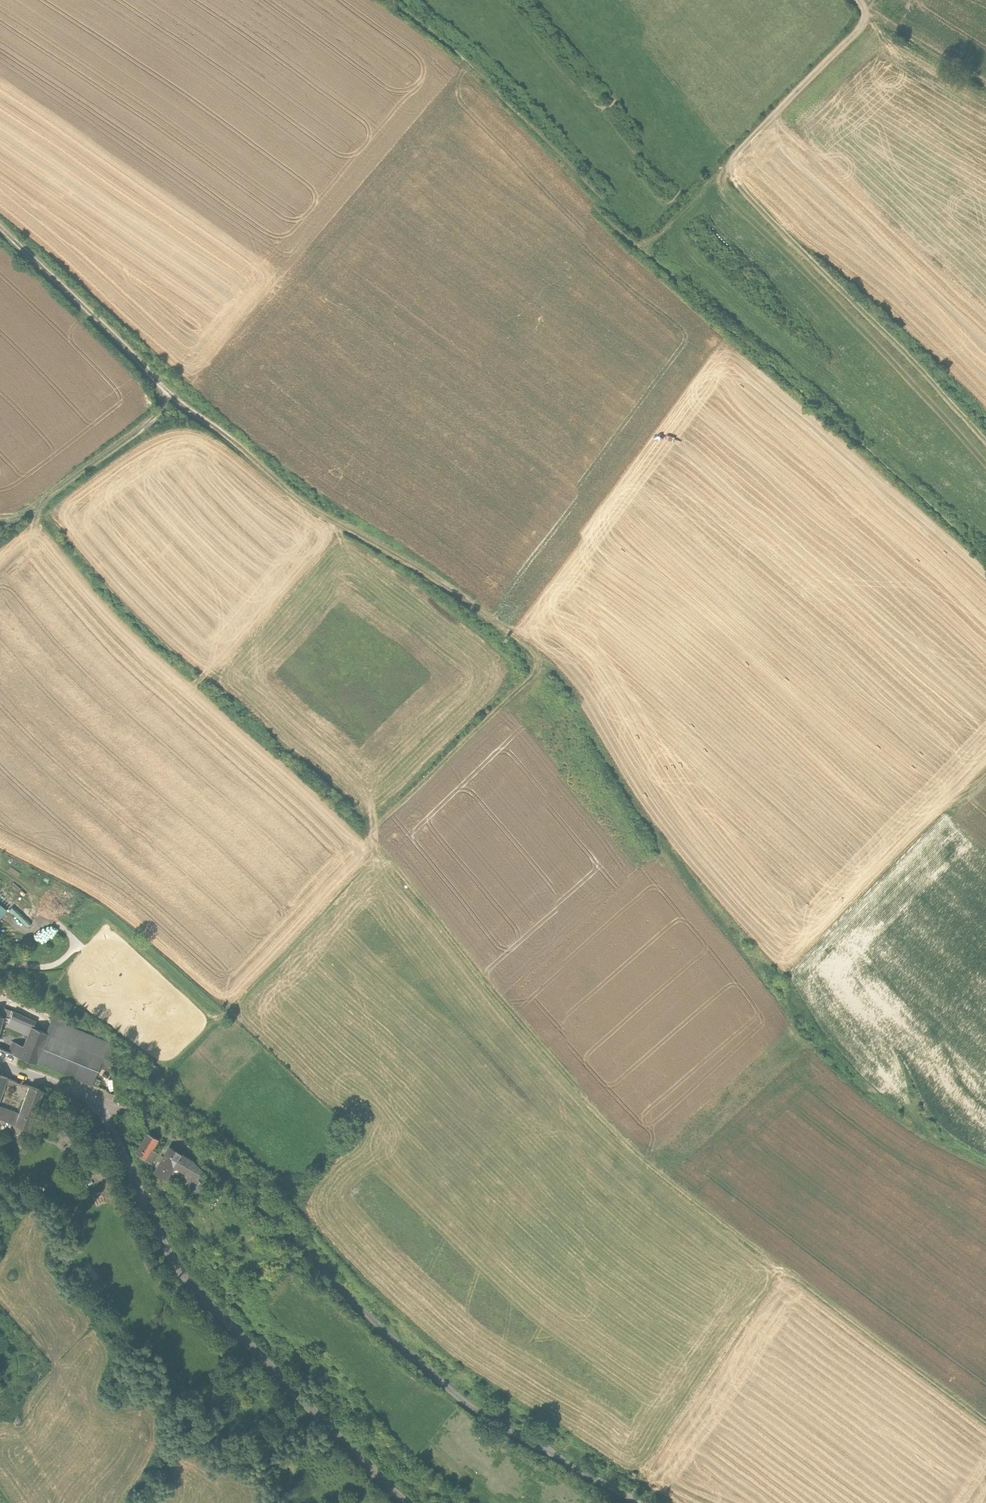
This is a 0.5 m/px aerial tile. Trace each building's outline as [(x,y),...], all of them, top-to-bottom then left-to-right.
[(2,912),(10,903),(0,895),(0,910),(2,912)] [(11,1040),(8,1051),(35,1062),(36,1060),(92,1083),(95,1076),(100,1065),(113,1071),(115,1063),(113,1062),(115,1047),(109,1045),(110,1042),(67,1023),(68,1020),(53,1014),(46,1030),(33,1024),(36,1019),(12,1008),(9,1020),(29,1029),(22,1043),(11,1040)] [(101,1078),(95,1076),(92,1083),(98,1085),(101,1078)] [(30,1130),(44,1090),(29,1084),(19,1113),(0,1106),(0,1117),(30,1130)] [(67,1124),(58,1130),(68,1144),(60,1148),(68,1159),(84,1149),(67,1124)] [(134,1149),(146,1157),(152,1147),(159,1137),(147,1129),(134,1149)] [(174,1164),(182,1151),(169,1143),(153,1170),(166,1178),(174,1164)] [(157,1151),(152,1147),(146,1157),(151,1160),(157,1151)] [(193,1157),(182,1151),(174,1164),(190,1173),(185,1180),(192,1186),(194,1185),(200,1177),(197,1175),(203,1168),(203,1167),(193,1157)] [(207,1173),(203,1168),(197,1175),(200,1177),(194,1185),(199,1190),(206,1183),(201,1179),(207,1173)] [(4,1206),(1,1211),(8,1215),(11,1209),(4,1206)]
